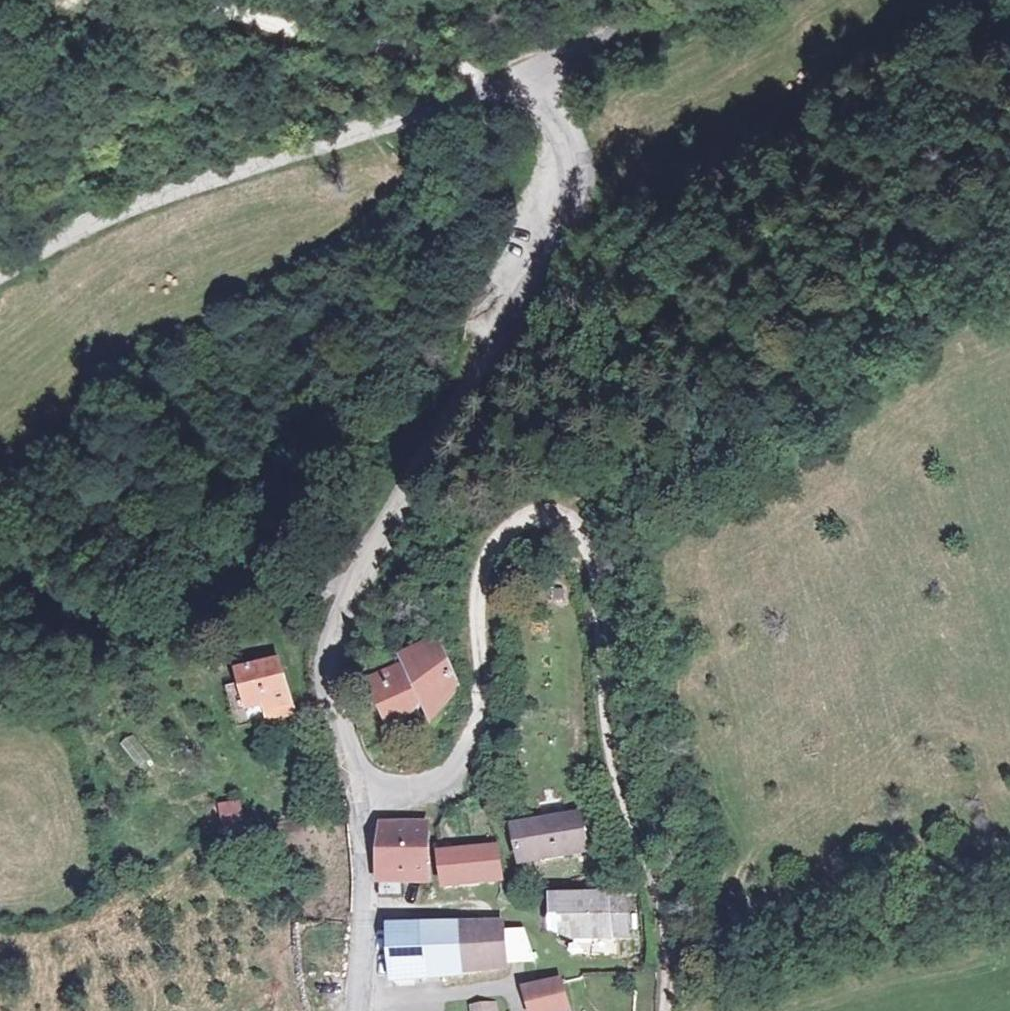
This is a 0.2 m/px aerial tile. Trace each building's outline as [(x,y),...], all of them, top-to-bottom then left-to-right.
[(392,677),(363,692),(376,731),(403,716),(399,708),(406,704),(416,723),(444,690),(425,644),(386,664),(392,677)] [(277,664),(234,677),(238,689),(245,713),(242,714),(247,730),(268,724),(266,718),(291,711),(277,664)] [(245,713),(238,689),(225,693),(238,733),(247,730),(242,714),(245,713)] [(293,717),(291,711),(266,718),(268,724),(293,717)] [(131,739),(122,747),(139,768),(149,760),(131,739)] [(221,799),(226,823),(246,819),(241,795),(221,799)] [(516,834),(525,868),(584,851),(575,816),(516,834)] [(377,835),(381,891),(429,885),(424,861),(420,830),(377,835)] [(442,859),(446,891),(501,883),(495,848),(442,859)] [(556,898),(554,939),(569,945),(607,947),(609,901),(556,898)] [(626,901),(609,901),(607,947),(624,948),(626,901)] [(386,934),(392,988),(461,981),(458,929),(386,934)] [(501,929),(458,929),(461,981),(506,976),(506,973),(502,937),(501,929)] [(522,934),(502,937),(506,973),(534,970),(522,934)] [(528,1010),(566,1010),(560,986),(524,994),(528,1010)]
